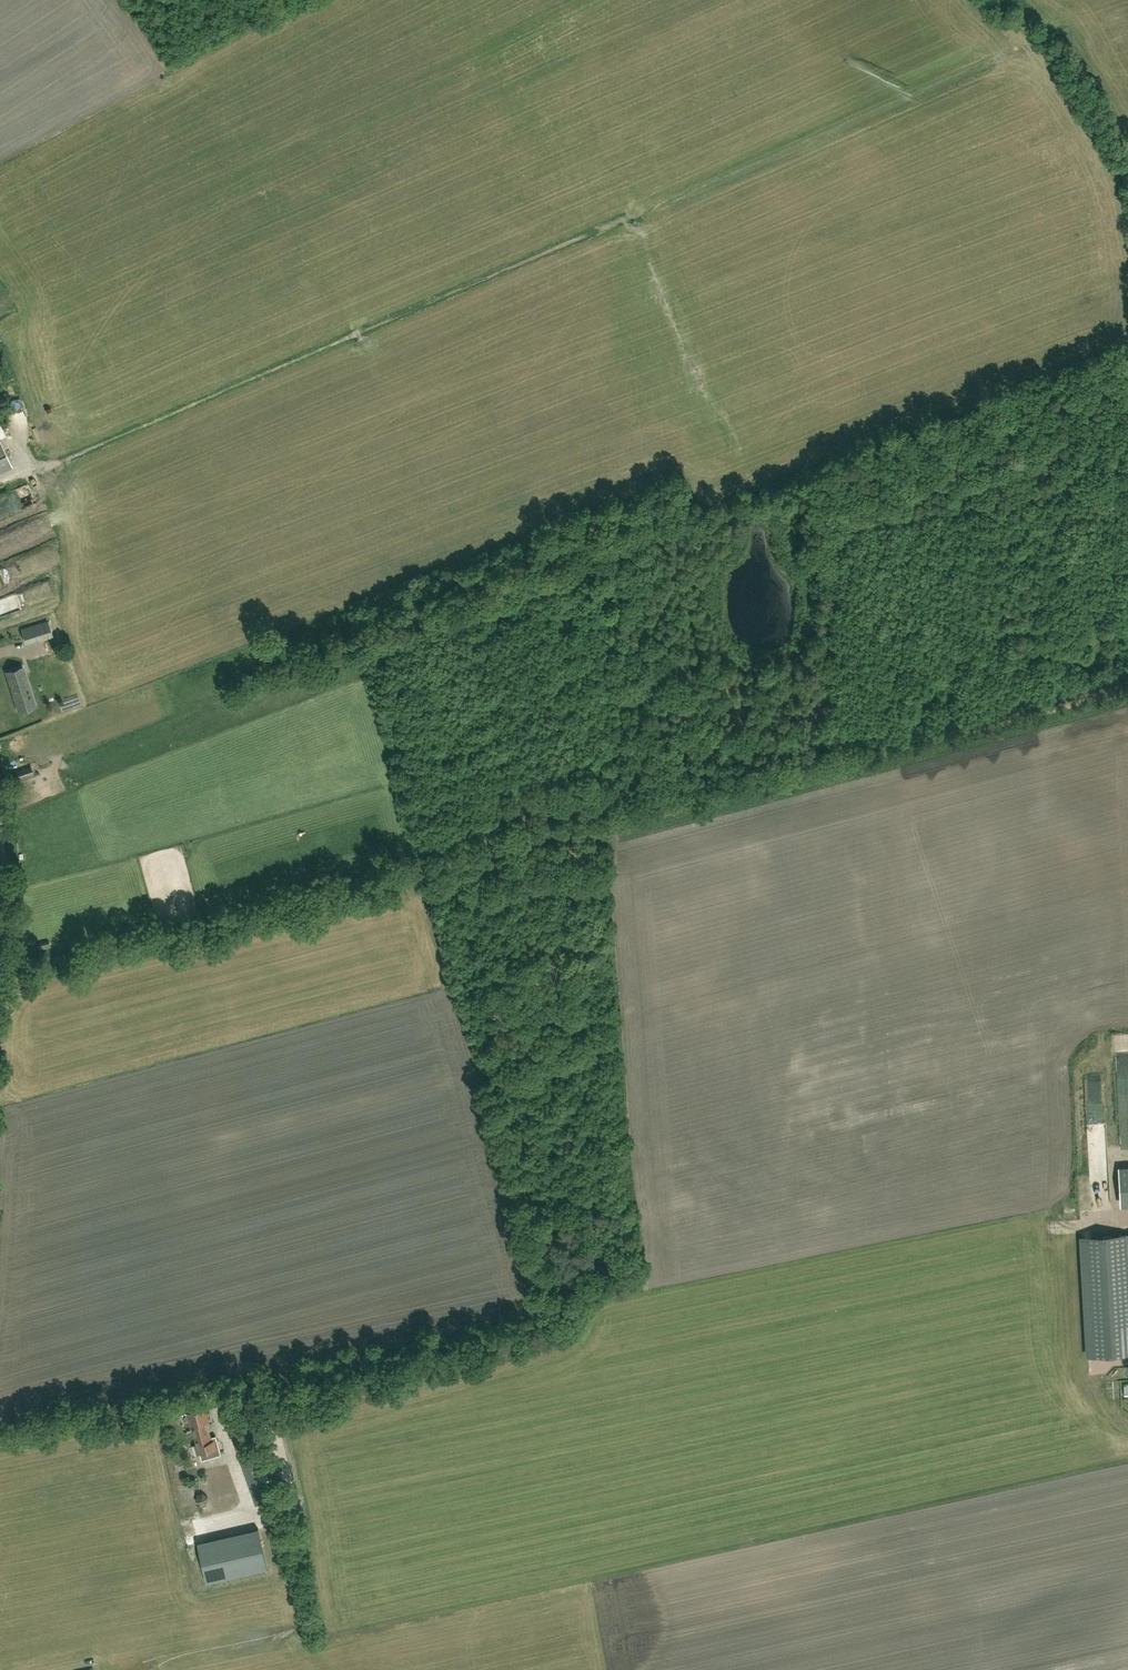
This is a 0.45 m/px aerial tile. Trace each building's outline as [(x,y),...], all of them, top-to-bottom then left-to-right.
[(16,414),(25,415),(25,403),(16,402),(16,414)] [(13,466),(0,439),(0,472),(13,466)] [(0,600),(0,617),(19,609),(12,594),(0,600)] [(53,629),(50,617),(38,621),(41,632),(53,629)] [(6,673),(18,711),(34,706),(22,668),(6,673)] [(18,779),(34,774),(31,766),(16,771),(18,779)] [(1127,1354),(1127,1234),(1082,1237),(1089,1356),(1127,1354)] [(211,1437),(206,1420),(209,1419),(205,1406),(188,1411),(191,1424),(192,1424),(197,1443),(194,1444),(197,1454),(208,1450),(209,1454),(220,1451),(216,1436),(211,1437)] [(206,1582),(268,1568),(259,1528),(197,1542),(206,1582)]
